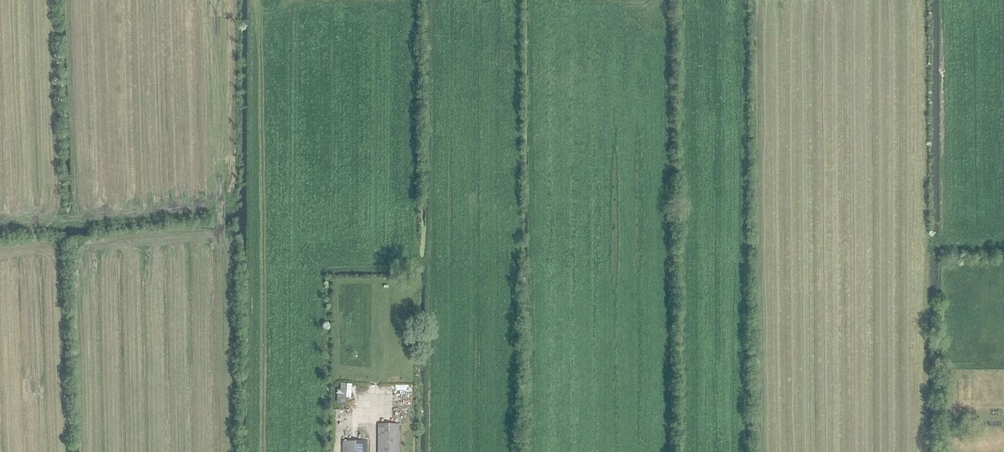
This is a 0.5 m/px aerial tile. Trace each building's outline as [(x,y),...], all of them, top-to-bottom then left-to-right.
[(399,425),(378,425),(378,451),(398,451),(399,425)] [(367,442),(343,442),(343,451),(367,451),(367,442)]
